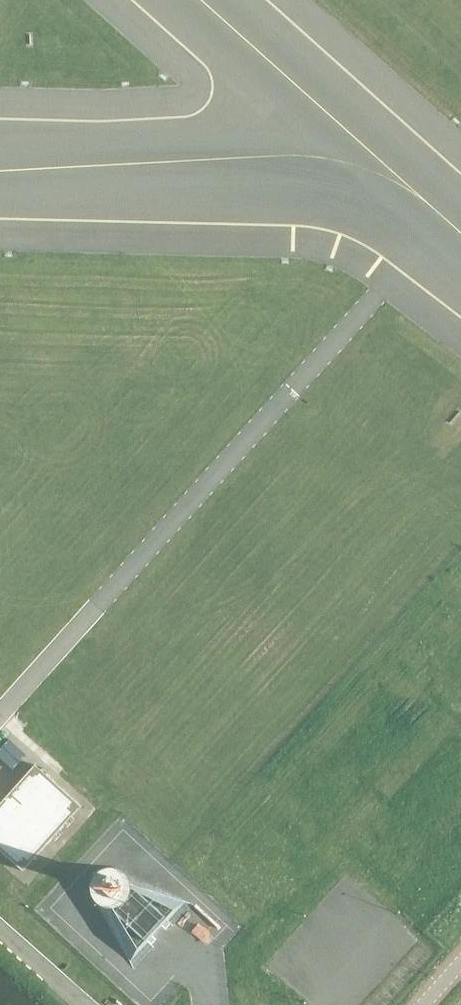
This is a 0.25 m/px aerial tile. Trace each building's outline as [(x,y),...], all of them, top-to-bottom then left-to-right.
[(23,871),(81,806),(35,764),(0,803),(0,850),(23,871)] [(194,903),(122,869),(120,868),(118,867),(116,866),(113,866),(110,866),(107,866),(104,867),(102,868),(100,869),(97,871),(95,873),(93,875),(92,877),(91,879),(90,881),(89,883),(89,885),(89,888),(89,891),(89,893),(90,896),(133,969),(154,946),(145,938),(163,918),(172,926),(194,903)]
